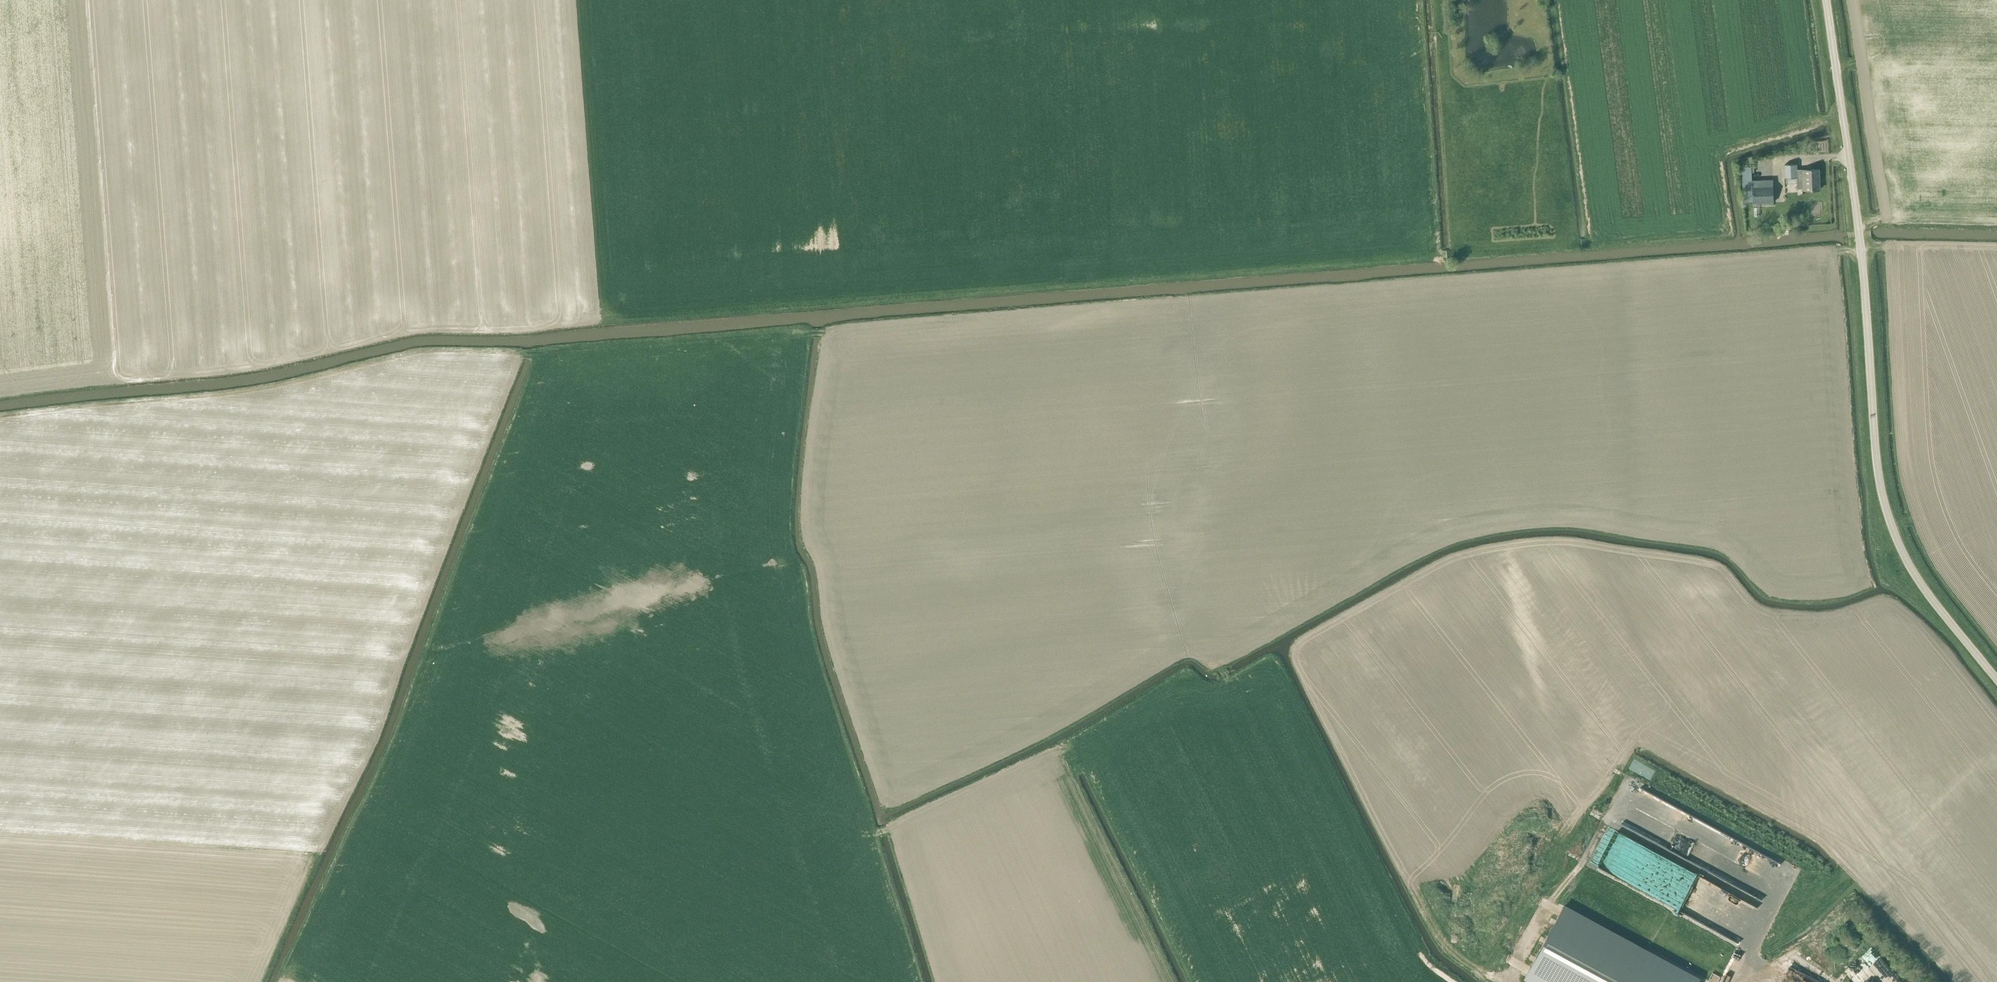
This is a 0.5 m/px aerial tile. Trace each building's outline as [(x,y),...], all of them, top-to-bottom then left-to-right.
[(1798,188),(1803,188),(1803,190),(1820,189),(1820,169),(1802,169),(1802,170),(1797,170),(1797,164),(1787,164),(1787,178),(1798,177),(1798,188)] [(1774,203),(1773,181),(1753,182),(1754,204),(1774,203)] [(1526,977),(1535,981),(1697,981),(1699,979),(1563,906),(1526,977)] [(1787,965),(1778,981),(1821,981),(1787,965)]
